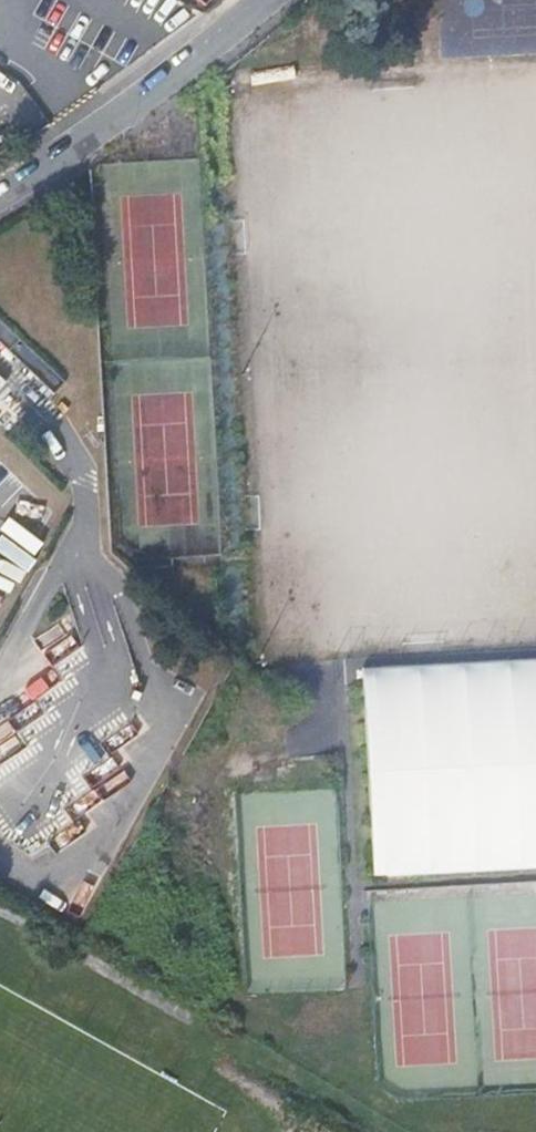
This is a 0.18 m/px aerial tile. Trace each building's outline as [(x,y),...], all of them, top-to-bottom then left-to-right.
[(54,397),(66,385),(0,322),(0,345),(54,397)] [(462,662),(359,667),(370,878),(473,872),(535,869),(535,658),(462,662)]
